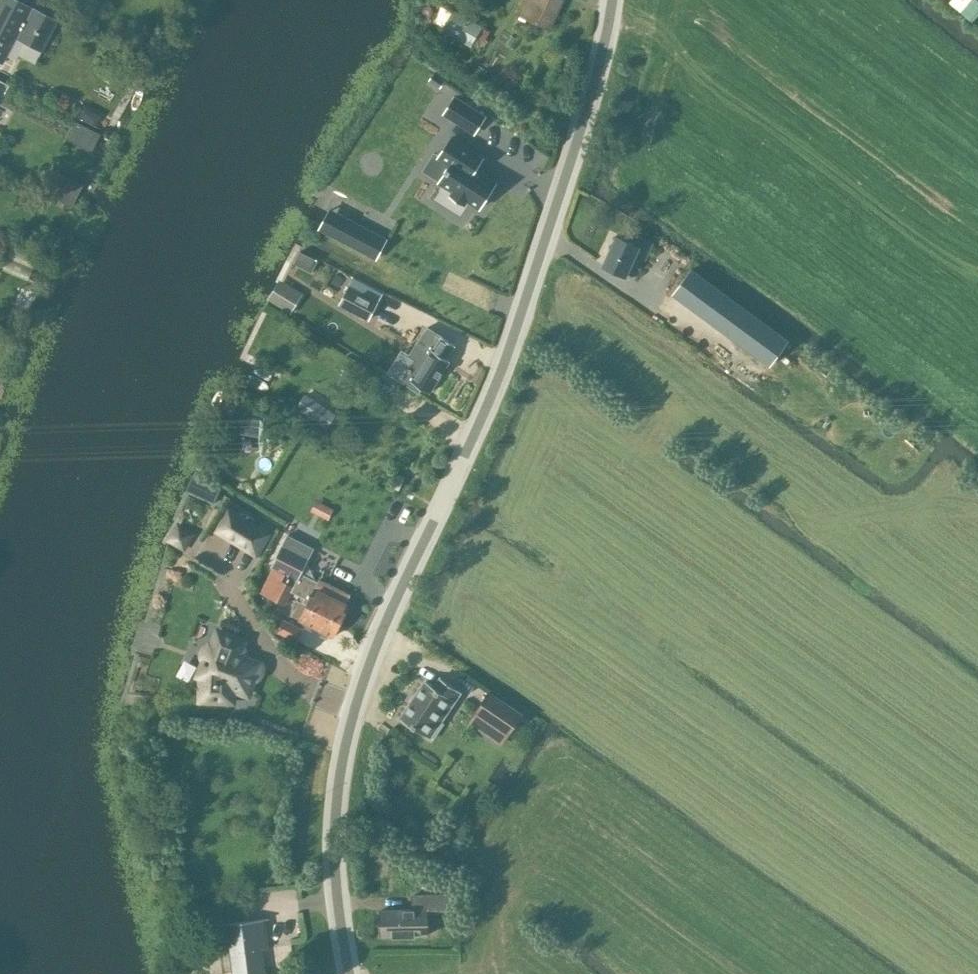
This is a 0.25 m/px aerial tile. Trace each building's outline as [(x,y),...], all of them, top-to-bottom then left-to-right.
[(57,20),(19,0),(0,0),(0,62),(2,63),(15,38),(41,51),(57,20)] [(517,13),(549,28),(562,0),(523,0),(517,13)] [(484,25),(454,8),(442,30),(471,47),(484,25)] [(513,48),(519,39),(513,35),(507,44),(513,48)] [(455,96),(444,114),(474,133),(486,116),(455,96)] [(453,139),(441,158),(453,166),(442,182),(481,208),(497,184),(476,171),(484,159),(453,139)] [(626,275),(636,254),(646,258),(653,243),(639,236),(635,244),(617,235),(604,264),(626,275)] [(691,268),(673,294),(770,364),(788,339),(691,268)] [(379,300),(350,284),(339,305),(369,321),(379,300)] [(431,392),(450,361),(447,359),(456,344),(428,326),(410,355),(415,358),(402,380),(420,392),(422,387),(431,392)] [(327,427),(336,414),(307,395),(298,408),(327,427)] [(245,412),(243,423),(264,426),(266,415),(245,412)] [(322,428),(318,435),(329,440),(332,434),(322,428)] [(406,476),(397,472),(391,485),(399,489),(406,476)] [(317,499),(311,511),(328,519),(334,508),(317,499)] [(214,530),(257,558),(273,533),(229,506),(214,530)] [(284,545),(272,567),(273,568),(286,574),(286,573),(297,579),(301,572),(308,557),(313,547),(289,534),(284,545)] [(298,579),(292,591),(301,596),(305,598),(304,601),(307,603),(342,621),(350,605),(347,603),(351,594),(321,578),(319,581),(301,572),(297,579),(298,579)] [(286,605),(292,591),(298,579),(297,579),(286,573),(286,574),(274,599),(286,605)] [(342,621),(307,603),(304,601),(303,602),(300,600),(292,616),(299,619),(320,630),(321,634),(326,637),(330,635),(334,637),(342,621)] [(277,632),(297,642),(304,628),(284,618),(277,632)] [(211,645),(209,645),(207,647),(206,649),(205,650),(204,651),(204,652),(204,654),(204,655),(204,656),(205,658),(206,659),(205,659),(212,662),(207,677),(208,678),(207,698),(232,699),(233,686),(248,692),(254,677),(256,676),(258,675),(260,673),(260,672),(261,670),(261,669),(261,667),(261,666),(260,665),(260,664),(259,663),(238,655),(243,641),(219,632),(214,646),(211,645)] [(436,686),(427,680),(401,718),(430,737),(461,691),(441,677),(436,686)] [(475,711),(510,734),(524,713),(489,690),(475,711)] [(185,865),(185,873),(205,873),(205,865),(185,865)] [(461,884),(443,875),(439,882),(458,892),(461,884)] [(414,894),(414,908),(382,909),(382,934),(428,933),(428,913),(450,913),(449,893),(414,894)] [(217,924),(217,929),(227,927),(232,972),(233,973),(275,973),(269,973),(267,973),(265,970),(264,965),(262,947),(269,947),(264,917),(217,924)]
